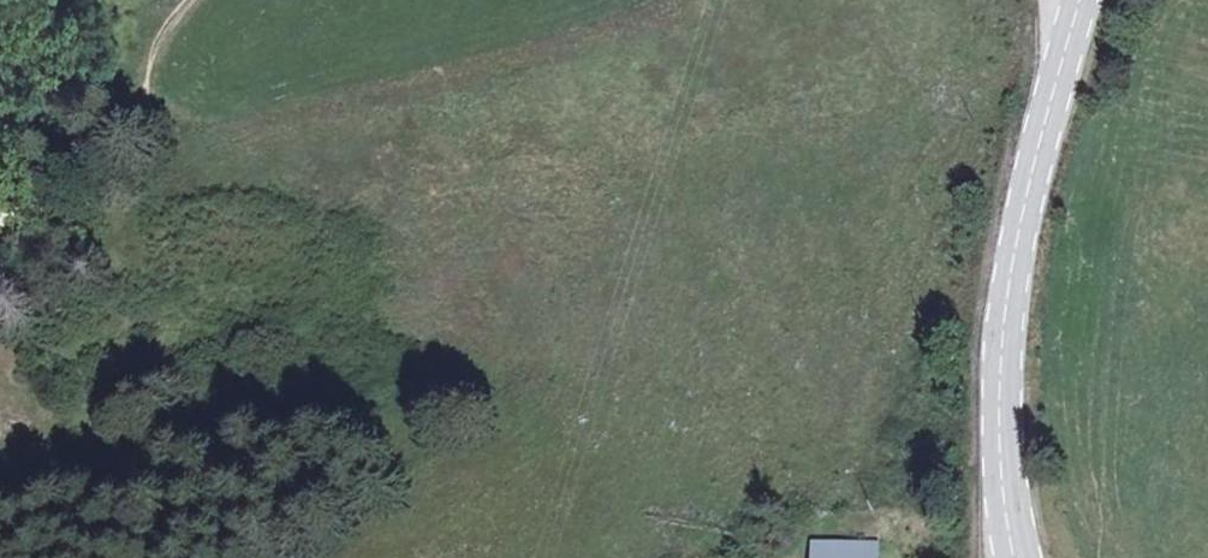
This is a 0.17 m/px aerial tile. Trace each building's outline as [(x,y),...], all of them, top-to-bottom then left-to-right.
[(870,544),(818,547),(818,557),(870,557),(870,544)]
